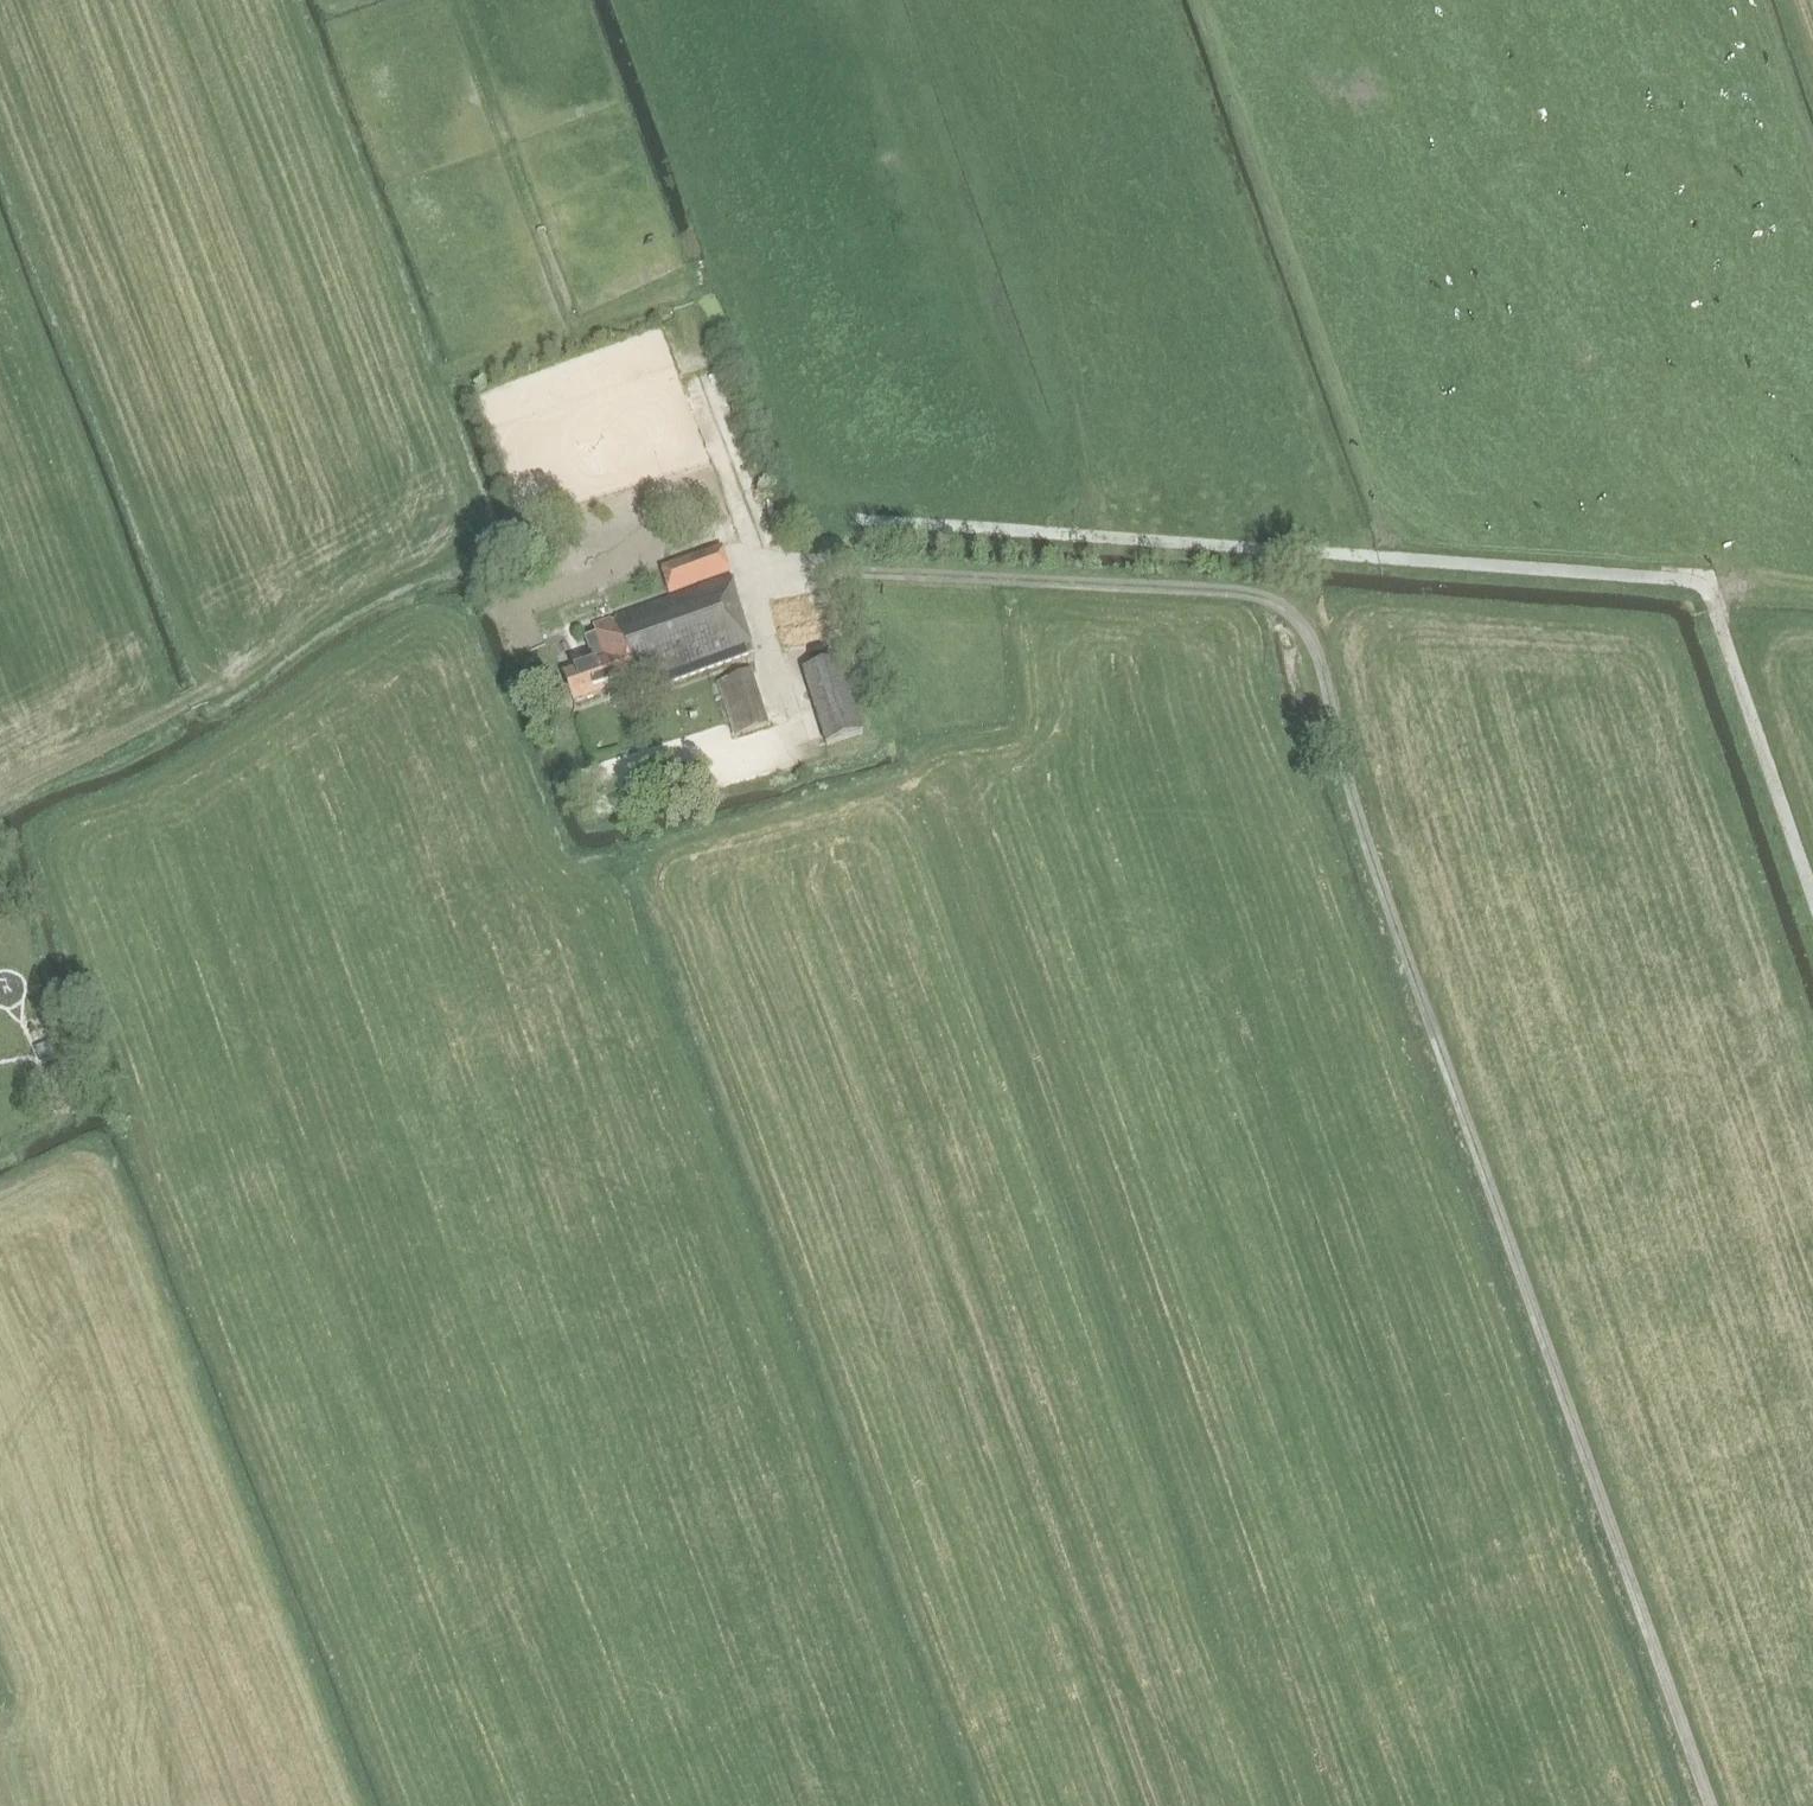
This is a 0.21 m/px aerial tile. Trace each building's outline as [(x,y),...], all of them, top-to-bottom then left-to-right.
[(669,595),(730,574),(721,547),(660,569),(669,595)] [(731,578),(610,620),(592,626),(595,634),(583,638),(593,665),(564,676),(574,704),(632,682),(637,696),(754,655),(731,578)] [(863,735),(839,660),(802,672),(826,747),(863,735)] [(768,726),(751,671),(715,683),(733,737),(768,726)]
